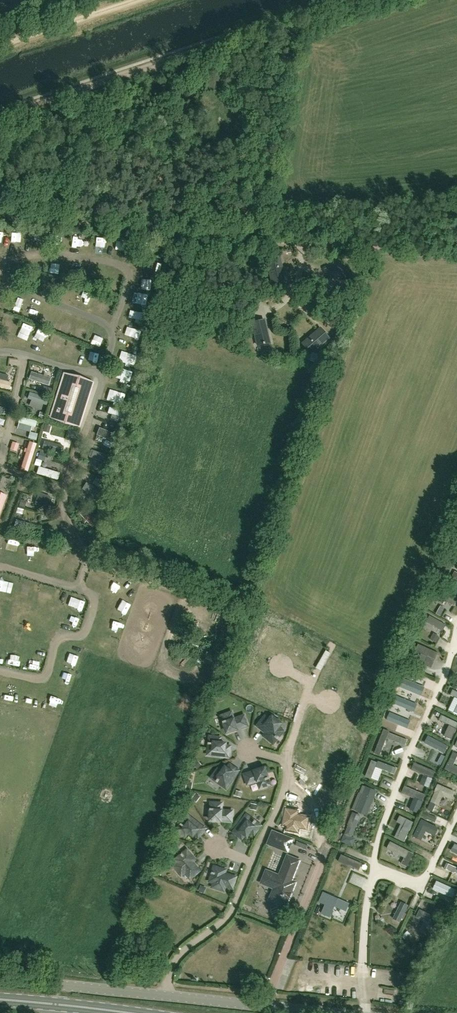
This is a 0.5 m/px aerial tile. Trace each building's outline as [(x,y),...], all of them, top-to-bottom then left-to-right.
[(330,278),(324,284),(333,291),(337,287),(338,287),(348,275),(338,267),(329,278),(330,278)] [(290,275),(277,273),(274,294),(287,297),(290,275)] [(199,301),(187,299),(185,315),(197,317),(199,301)] [(265,320),(252,323),(257,345),(270,342),(265,320)] [(319,328),(309,338),(303,344),(311,352),(315,348),(316,349),(328,338),(319,328)] [(131,330),(130,343),(139,344),(140,330),(131,330)] [(31,372),(29,380),(49,384),(51,376),(31,372)] [(10,389),(11,383),(6,382),(6,375),(0,374),(0,387),(10,389)] [(93,383),(72,377),(64,374),(50,417),(79,426),(93,383)] [(109,413),(125,418),(127,412),(110,407),(109,413)] [(36,431),(38,424),(29,421),(26,428),(36,431)] [(102,433),(97,445),(111,450),(113,444),(115,445),(117,438),(102,433)] [(11,443),(12,451),(20,451),(19,442),(11,443)] [(111,458),(92,451),(89,457),(101,462),(98,470),(106,472),(111,458)] [(40,466),(38,473),(59,480),(61,473),(40,466)] [(96,509),(104,495),(86,484),(83,489),(93,496),(88,504),(96,509)] [(50,497),(38,493),(35,504),(52,509),(54,502),(49,501),(50,497)] [(87,507),(80,513),(94,529),(101,524),(87,507)] [(44,532),(53,523),(45,515),(36,525),(44,532)] [(447,586),(456,591),(456,572),(455,571),(447,586)] [(258,632),(263,622),(256,619),(252,629),(258,632)] [(430,657),(426,666),(431,668),(438,653),(418,644),(416,650),(430,657)] [(398,662),(404,665),(407,659),(401,656),(398,662)] [(224,723),(227,733),(247,726),(246,723),(244,719),(245,719),(244,716),(234,719),(231,713),(222,716),(224,722),(223,722),(224,723)] [(439,720),(449,725),(444,736),(452,739),(456,728),(456,722),(441,714),(439,720)] [(278,737),(283,731),(279,727),(282,724),(272,716),(269,721),(267,719),(267,718),(265,717),(258,726),(263,730),(265,727),(269,730),(264,736),(273,743),(277,738),(278,739),(279,738),(278,737)] [(380,755),(387,738),(405,745),(407,740),(389,732),(384,730),(375,753),(380,755)] [(220,743),(220,738),(210,737),(209,743),(209,744),(208,754),(209,754),(212,754),(212,755),(229,757),(230,747),(225,746),(226,744),(220,743)] [(376,767),(394,774),(396,768),(378,761),(377,763),(371,760),(366,776),(372,778),(376,767)] [(435,771),(414,763),(412,769),(424,774),(420,783),(428,787),(435,771)] [(222,772),(218,769),(212,777),(217,781),(216,781),(218,782),(226,788),(226,787),(228,784),(229,784),(239,771),(230,765),(227,769),(225,767),(222,772)] [(265,768),(245,774),(246,777),(248,781),(247,782),(248,784),(258,781),(261,788),(270,784),(269,779),(268,777),(265,768)] [(431,801),(439,804),(442,795),(446,797),(447,798),(450,799),(451,799),(453,796),(453,795),(454,791),(438,785),(431,801)] [(418,813),(425,795),(405,786),(402,793),(414,798),(410,809),(418,813)] [(373,789),(371,795),(384,799),(386,794),(373,789)] [(356,811),(367,815),(374,798),(363,794),(356,811)] [(211,810),(210,820),(231,822),(232,819),(231,818),(231,814),(232,814),(232,811),(221,811),(222,803),(211,803),(211,809),(210,809),(210,810),(211,810)] [(298,812),(288,810),(287,816),(285,815),(284,824),(288,825),(287,830),(298,832),(299,827),(307,829),(309,817),(300,816),(300,818),(297,817),(297,815),(298,812)] [(242,838),(245,834),(247,836),(250,831),(254,834),(260,826),(256,822),(255,821),(246,815),(246,816),(247,816),(244,819),(234,832),(242,838)] [(193,836),(195,834),(198,837),(205,829),(192,819),(191,819),(188,817),(189,816),(188,816),(182,824),(181,823),(181,825),(177,830),(185,836),(188,832),(193,836)] [(414,836),(421,840),(426,831),(435,835),(438,828),(422,820),(414,836)] [(352,836),(356,826),(348,823),(340,841),(352,846),(356,838),(352,836)] [(268,844),(281,849),(288,852),(293,839),(273,831),(268,844)] [(308,851),(310,847),(297,842),(295,846),(308,851)] [(413,854),(391,842),(388,849),(404,857),(401,863),(407,866),(410,860),(413,854)] [(187,850),(183,854),(182,854),(181,855),(182,855),(175,860),(178,863),(175,866),(175,867),(175,866),(177,868),(176,869),(182,875),(186,872),(190,878),(199,871),(194,864),(193,865),(191,862),(194,859),(187,850)] [(280,876),(272,873),(267,871),(261,884),(274,889),(270,900),(273,901),(273,902),(274,903),(275,904),(276,905),(278,905),(279,906),(281,906),(282,906),(284,905),(287,907),(296,883),(292,881),(300,861),(288,856),(280,876)] [(224,875),(226,870),(214,867),(213,872),(212,872),(212,874),(210,881),(214,882),(213,887),(214,887),(216,887),(216,888),(224,890),(225,886),(232,888),(236,877),(228,875),(227,876),(224,875)] [(426,892),(454,904),(456,897),(456,889),(438,881),(434,890),(428,887),(426,892)] [(326,904),(322,913),(330,917),(334,906),(346,911),(349,904),(330,895),(326,904)] [(404,921),(411,905),(402,902),(396,918),(404,921)] [(420,930),(427,934),(435,918),(420,910),(416,917),(425,921),(420,930)] [(410,930),(403,936),(408,941),(414,936),(410,930)] [(279,988),(286,990),(296,959),(290,957),(279,988)]
